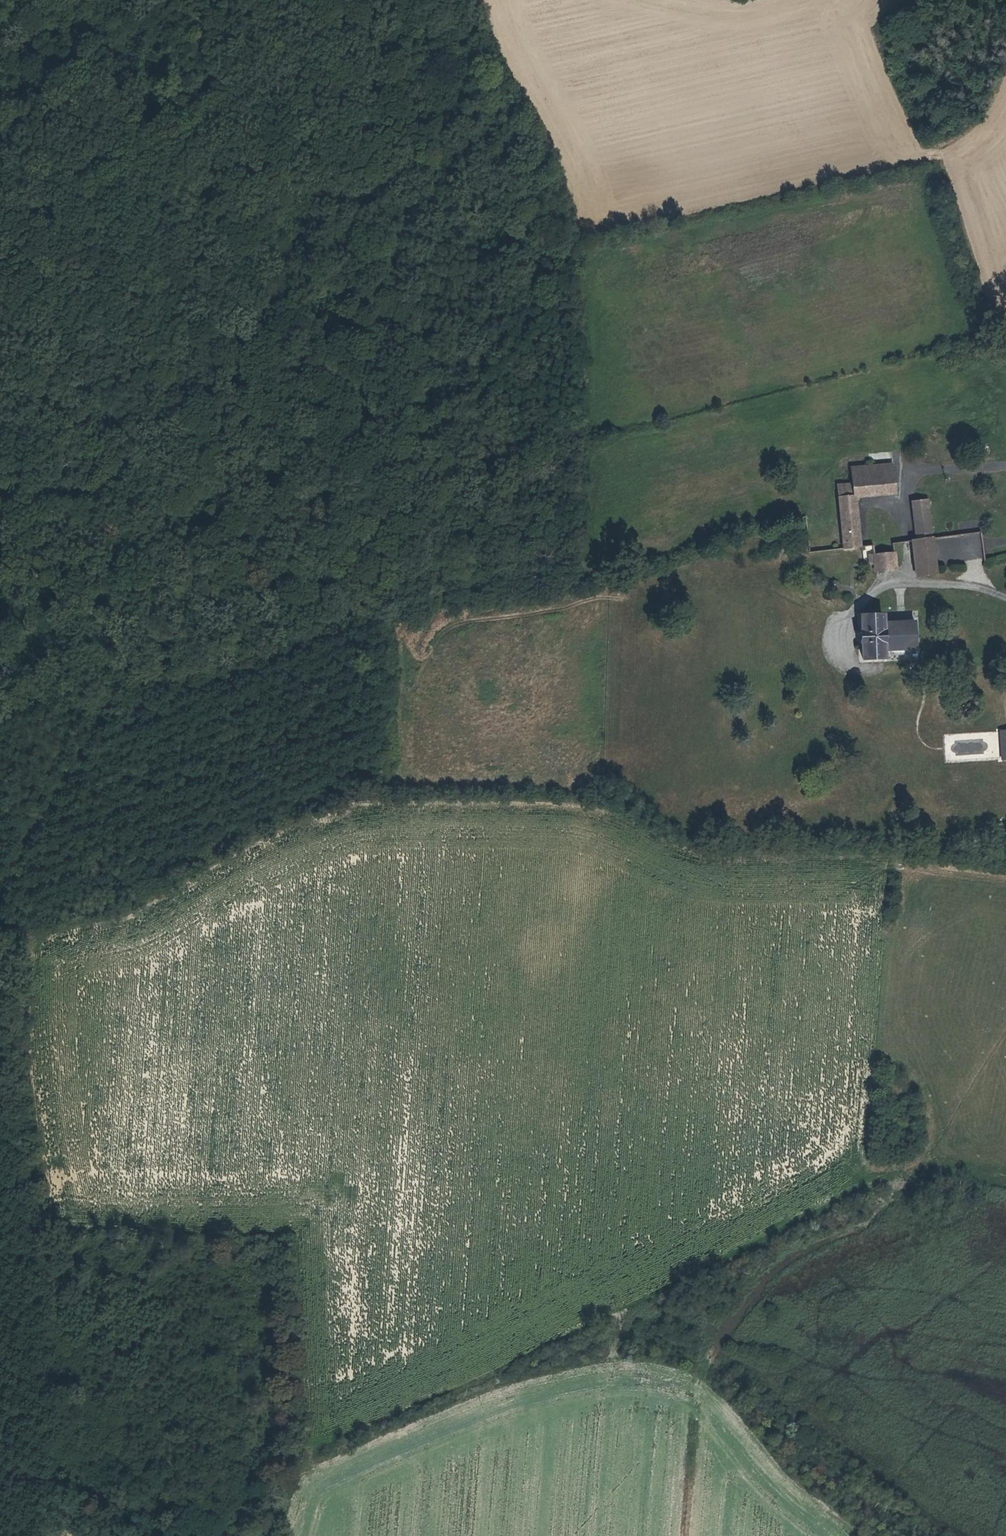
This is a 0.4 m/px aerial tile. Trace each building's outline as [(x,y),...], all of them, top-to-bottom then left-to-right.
[(897,454),(853,456),(854,474),(839,475),(839,498),(842,541),(859,541),(856,488),(898,486),(897,454)] [(936,575),(933,541),(915,543),(918,577),(936,575)] [(897,547),(871,548),(871,558),(877,558),(877,565),(899,563),(897,547)] [(877,615),(877,610),(852,611),(854,653),(880,652),(880,642),(910,641),(908,614),(877,615)]
